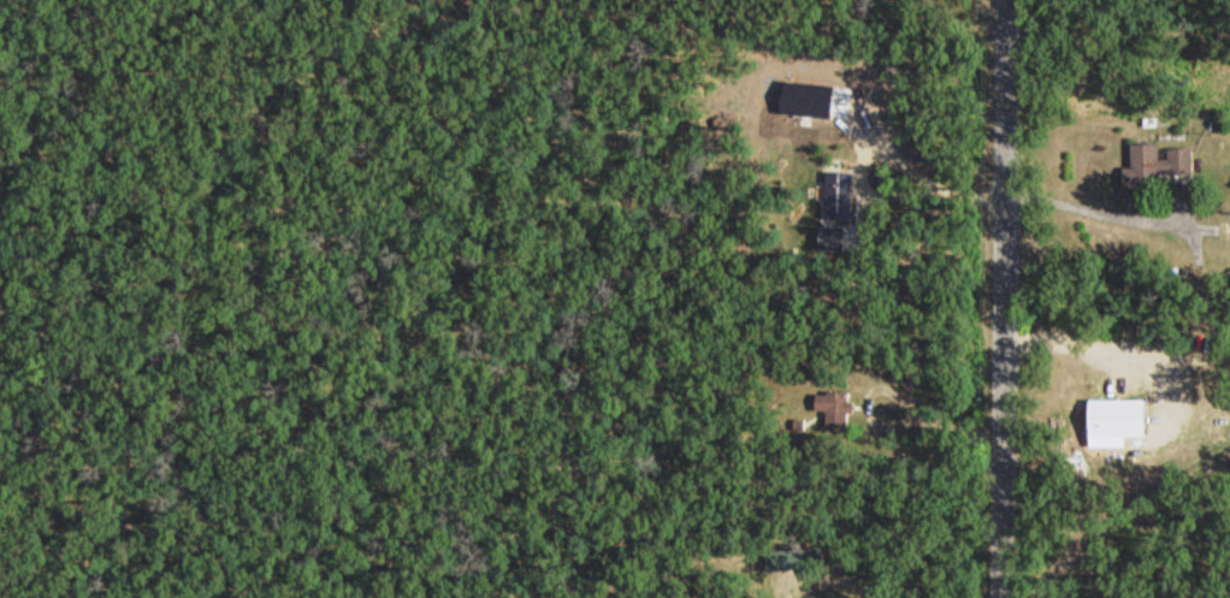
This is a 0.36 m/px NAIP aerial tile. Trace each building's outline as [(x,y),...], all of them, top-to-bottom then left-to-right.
[(1128,143),(1128,167),(1119,167),(1119,189),(1155,189),(1155,173),(1187,173),(1187,148),(1160,148),(1160,143),(1128,143)] [(1144,437),(1144,400),(1083,400),(1083,437),(1144,437)]
